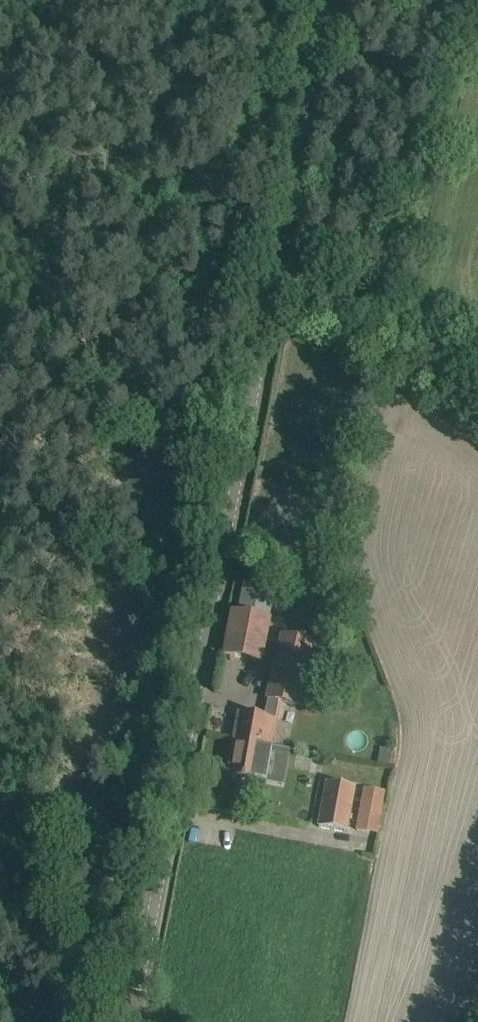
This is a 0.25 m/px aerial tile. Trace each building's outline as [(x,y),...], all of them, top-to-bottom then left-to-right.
[(233,612),(224,654),(244,658),(261,661),(269,619),(274,592),(245,587),(239,614),(233,612)] [(267,698),(263,718),(276,720),(279,701),(298,706),(313,644),(283,637),(267,698)] [(263,718),(258,717),(238,713),(233,745),(270,752),(276,720),(263,718)] [(270,752),(233,745),(227,776),(265,783),(270,752)] [(322,810),(319,826),(341,830),(347,831),(348,826),(355,788),(327,782),(322,810)] [(363,788),(358,813),(381,817),(385,792),(363,788)]
